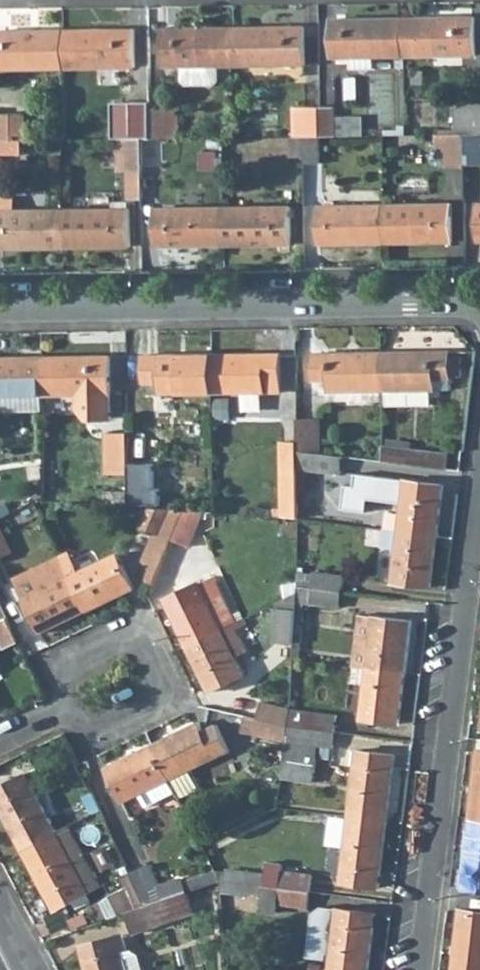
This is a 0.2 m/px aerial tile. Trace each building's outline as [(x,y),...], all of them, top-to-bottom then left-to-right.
[(475,55),(475,17),(405,18),(405,56),(475,55)] [(405,56),(405,18),(334,19),(335,57),(352,57),(352,69),(375,69),(375,57),(405,56)] [(306,65),(305,26),(235,27),(235,66),(306,65)] [(235,66),(235,27),(164,28),(165,67),(183,66),(217,66),(235,66)] [(136,67),(135,29),(65,30),(65,68),(136,67)] [(65,30),(0,31),(0,69),(65,68),(65,30)] [(217,66),(183,66),(183,80),(187,84),(214,84),(217,80),(217,66)] [(346,77),(346,99),(358,99),(358,77),(346,77)] [(470,107),(456,107),(456,134),(465,134),(479,133),(479,102),(470,103),(470,107)] [(321,136),(320,106),(294,107),(294,136),(305,136),(320,136),(321,136)] [(337,117),(337,106),(320,106),(321,136),(363,135),(362,116),(337,117)] [(151,138),(151,107),(122,108),(122,130),(129,131),(129,139),(143,138),(151,138)] [(167,127),(167,107),(151,107),(151,138),(178,138),(178,127),(167,127)] [(7,140),(23,140),(25,140),(25,114),(7,114),(7,140)] [(465,134),(465,165),(479,165),(479,133),(465,134)] [(465,134),(456,134),(438,134),(438,145),(448,145),(448,165),(465,165),(465,134)] [(305,136),(294,136),(291,136),(291,157),(305,157),(305,136)] [(320,163),(320,136),(305,136),(305,157),(305,163),(320,163)] [(143,169),(143,138),(129,139),(122,139),(121,150),(119,149),(119,169),(129,169),(143,169)] [(52,155),(63,155),(63,139),(52,140),(52,155)] [(7,140),(0,140),(0,154),(24,154),(23,140),(7,140)] [(143,169),(129,169),(129,199),(143,199),(143,169)] [(17,210),(17,197),(0,197),(0,210),(17,210)] [(452,241),(452,203),(385,204),(385,242),(452,241)] [(385,242),(385,204),(319,205),(319,243),(385,242)] [(224,245),(224,206),(158,208),(158,246),(224,245)] [(291,244),(291,206),(224,206),(224,245),(291,244)] [(130,246),(130,208),(63,209),(63,247),(130,246)] [(63,209),(17,210),(0,210),(0,248),(63,247),(63,209)] [(451,351),(383,352),(383,391),(387,391),(432,390),(450,389),(450,377),(461,377),(461,357),(451,357),(451,351)] [(330,392),(383,391),(383,352),(315,354),(315,381),(330,381),(330,392)] [(280,355),(212,356),(213,394),(233,394),(281,394),(280,355)] [(159,395),(213,394),(212,356),(145,357),(145,385),(159,385),(159,395)] [(111,357),(43,358),(43,396),(79,396),(79,410),(89,420),(112,420),(111,357)] [(43,396),(43,358),(0,358),(0,397),(42,396),(43,396)] [(145,385),(145,395),(159,395),(159,385),(145,385)] [(387,391),(387,401),(432,399),(432,390),(387,391)] [(213,394),(213,418),(233,418),(233,394),(213,394)] [(35,410),(42,396),(0,397),(0,410),(35,410)] [(299,420),(299,443),(299,451),(321,454),(321,420),(299,420)] [(107,434),(108,474),(129,474),(129,433),(107,434)] [(299,469),(299,451),(299,443),(284,443),(284,518),(299,519),(299,469)] [(384,446),(384,462),(446,470),(448,454),(384,446)] [(344,457),(321,454),(299,451),(299,469),(342,474),(344,457)] [(400,531),(438,536),(444,485),(356,474),(355,486),(346,485),(343,509),(368,512),(369,500),(403,504),(402,513),(400,531)] [(106,492),(106,504),(129,504),(129,492),(106,492)] [(141,494),(140,508),(149,509),(163,510),(165,495),(141,494)] [(13,513),(7,502),(0,505),(0,520),(13,513)] [(11,516),(16,526),(39,515),(33,504),(11,516)] [(158,535),(173,540),(185,511),(163,510),(149,509),(141,528),(158,535)] [(204,513),(185,511),(173,540),(190,547),(204,513)] [(387,511),(384,529),(400,531),(402,513),(387,511)] [(11,549),(0,527),(0,554),(11,549)] [(396,559),(394,582),(432,588),(438,536),(400,531),(384,529),(383,547),(398,549),(396,559)] [(158,535),(147,562),(161,568),(173,540),(158,535)] [(383,547),(381,557),(396,559),(398,549),(383,547)] [(17,580),(41,634),(88,611),(135,588),(118,554),(72,577),(62,558),(17,580)] [(298,587),(342,592),(345,575),(314,571),(314,574),(299,572),(298,587)] [(166,600),(188,646),(237,623),(233,615),(214,576),(166,600)] [(341,608),(342,592),(298,587),(298,593),(297,610),(295,644),(294,660),(301,661),(305,603),(341,608)] [(8,617),(1,602),(0,603),(0,621),(8,617)] [(276,642),(295,644),(297,610),(278,609),(276,642)] [(233,615),(237,623),(245,619),(242,611),(233,615)] [(361,615),(354,667),(368,668),(375,617),(361,615)] [(375,617),(368,668),(406,673),(412,622),(375,617)] [(5,648),(20,641),(9,618),(0,622),(0,639),(5,648)] [(237,623),(188,646),(211,693),(245,676),(236,657),(248,652),(237,630),(248,625),(245,619),(237,623)] [(354,667),(352,683),(366,685),(368,668),(354,667)] [(366,685),(361,720),(400,724),(406,673),(368,668),(366,685)] [(262,702),(258,720),(289,727),(291,710),(262,702)] [(337,716),(291,710),(289,727),(335,732),(337,716)] [(221,727),(287,743),(289,727),(258,720),(224,712),(221,727)] [(200,723),(154,746),(171,780),(172,779),(191,770),(230,750),(218,725),(204,732),(200,723)] [(331,758),(335,732),(289,727),(287,743),(320,747),(324,747),(322,757),(331,758)] [(287,743),(282,779),(315,783),(320,747),(287,743)] [(107,769),(125,803),(156,788),(171,780),(154,746),(107,769)] [(356,765),(350,817),(388,821),(396,755),(358,750),(356,765)] [(472,821),(479,822),(479,755),(472,821)] [(172,779),(182,799),(202,790),(191,770),(172,779)] [(24,851),(58,833),(27,775),(0,789),(0,805),(24,851)] [(156,788),(162,800),(177,792),(171,780),(156,788)] [(83,798),(92,816),(102,811),(92,793),(83,798)] [(350,817),(342,883),(380,888),(388,821),(350,817)] [(464,889),(479,891),(479,822),(472,821),(464,889)] [(69,827),(58,833),(24,851),(57,911),(102,888),(69,827)] [(265,874),(264,886),(281,888),(283,872),(284,865),(267,863),(265,874)] [(131,873),(147,906),(189,892),(185,881),(184,877),(161,885),(151,864),(131,873)] [(185,881),(189,892),(222,881),(216,870),(185,881)] [(228,870),(226,881),(264,886),(265,874),(228,870)] [(281,888),(311,892),(312,876),(283,872),(281,888)] [(121,878),(136,910),(147,906),(131,873),(121,878)] [(264,886),(226,881),(222,881),(222,893),(248,896),(248,893),(263,895),(264,886)] [(263,895),(261,910),(279,912),(280,904),(281,888),(264,886),(263,895)] [(309,908),(311,892),(281,888),(280,904),(309,908)] [(189,892),(147,906),(136,910),(126,913),(134,935),(197,914),(189,892)] [(331,969),(370,969),(376,914),(351,911),(351,910),(323,907),(314,914),(309,958),(328,960),(328,954),(333,955),(331,969)] [(454,969),(479,969),(479,912),(461,909),(454,969)] [(88,969),(128,969),(123,953),(128,952),(123,935),(81,947),(88,969)] [(133,950),(128,952),(123,953),(128,969),(143,969),(139,954),(133,950)]
